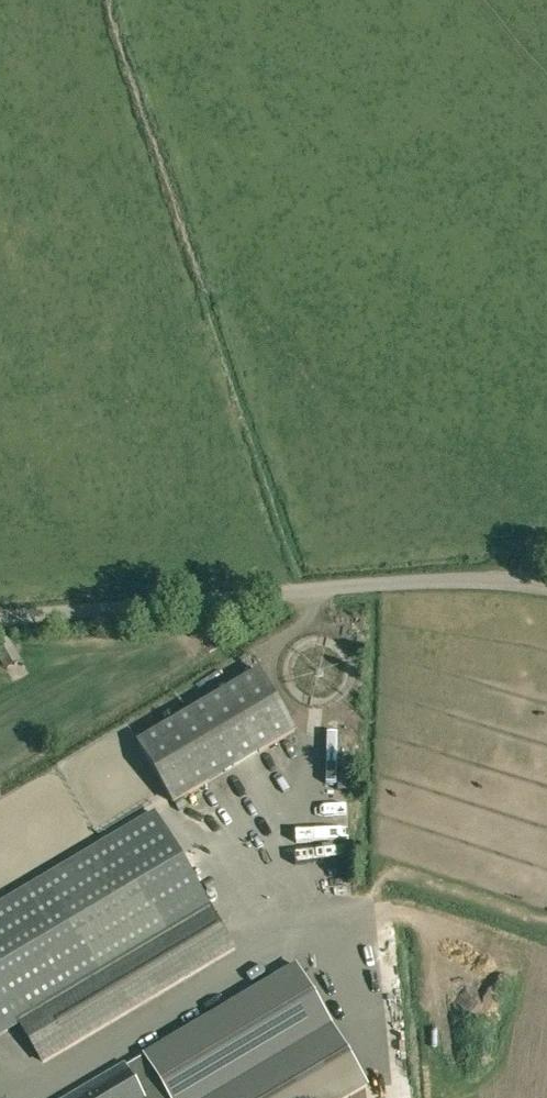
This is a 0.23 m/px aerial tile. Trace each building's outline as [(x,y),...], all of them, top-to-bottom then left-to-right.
[(5,667),(19,659),(8,640),(0,644),(0,658),(5,667)] [(295,731),(259,671),(138,742),(174,803),(295,731)] [(200,824),(212,818),(203,801),(192,807),(200,824)] [(211,909),(155,814),(0,905),(0,1033),(20,1022),(43,1061),(235,948),(211,909)] [(145,1054),(171,1097),(347,1097),(368,1086),(297,965),(145,1054)] [(72,1097),(171,1097),(145,1054),(72,1097)]
